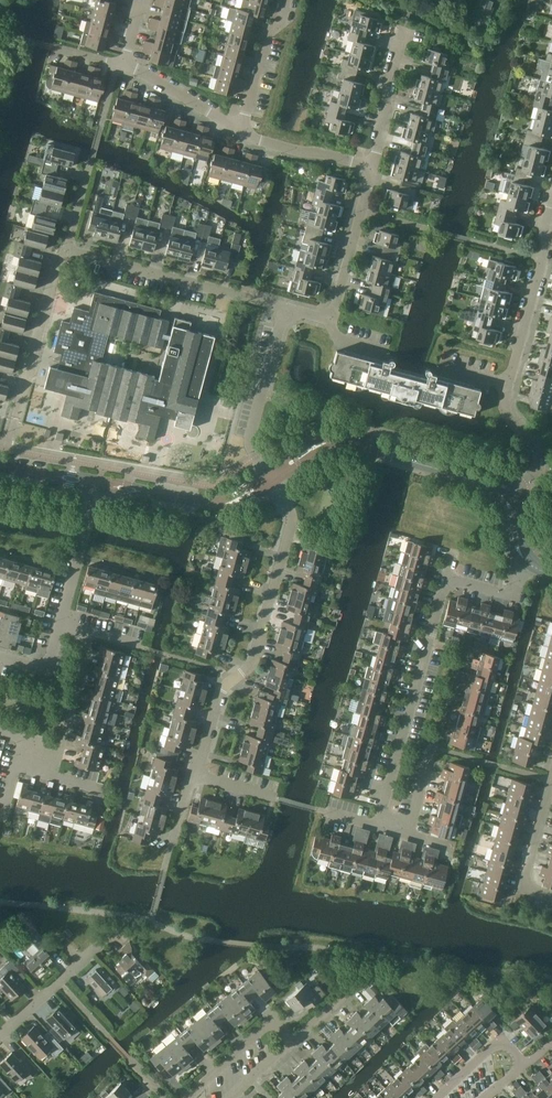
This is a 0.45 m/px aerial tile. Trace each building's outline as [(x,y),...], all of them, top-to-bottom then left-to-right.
[(115,4),(102,0),(96,0),(94,10),(122,18),(123,12),(114,10),(115,4)] [(157,0),(156,0),(155,5),(164,8),(162,14),(187,21),(190,9),(157,0)] [(190,9),(191,7),(189,6),(191,0),(157,0),(190,9)] [(249,0),(243,0),(241,9),(245,11),(264,16),(265,10),(274,13),(276,7),(249,0)] [(470,22),(486,28),(495,1),(492,0),(478,0),(470,22)] [(530,5),(528,12),(536,14),(538,7),(530,5)] [(262,22),(264,16),(245,11),(241,9),(230,6),(226,19),(233,20),(251,25),(253,19),(262,22)] [(376,15),(368,13),(355,9),(349,32),(363,36),(365,29),(379,33),(381,22),(378,22),(379,19),(375,18),(376,15)] [(120,23),(122,18),(94,10),(91,21),(109,27),(111,20),(120,23)] [(187,21),(162,14),(160,20),(151,17),(150,23),(184,32),(187,21)] [(108,33),(109,27),(91,21),(86,20),(83,32),(115,41),(117,35),(108,33)] [(249,32),(251,25),(233,20),(230,32),(257,39),(259,34),(249,32)] [(184,32),(150,23),(148,28),(158,31),(156,37),(179,43),(181,44),(184,32)] [(114,46),(115,41),(83,32),(80,44),(103,50),(105,43),(114,46)] [(256,45),(257,39),(230,32),(226,44),(245,48),(247,42),(256,45)] [(361,42),(363,36),(349,32),(347,39),(353,41),(350,53),(369,58),(369,55),(372,56),(375,46),(361,42)] [(179,43),(156,37),(154,43),(145,40),(144,46),(176,54),(179,43)] [(243,55),(245,48),(226,44),(223,55),(251,62),(253,57),(243,55)] [(176,54),(144,46),(142,51),(151,54),(150,60),(172,66),(176,54)] [(435,64),(433,71),(447,74),(451,62),(445,61),(447,54),(440,52),(441,49),(433,46),(432,50),(428,48),(427,51),(424,50),(421,60),(435,64)] [(197,55),(195,60),(203,62),(207,51),(198,48),(197,55)] [(368,60),(369,58),(350,53),(348,60),(342,58),(339,70),(353,74),(355,67),(368,71),(371,61),(368,60)] [(250,68),(251,62),(223,55),(220,67),(239,71),(240,65),(250,68)] [(546,60),(540,58),(537,68),(542,69),(543,71),(541,79),(551,82),(551,62),(546,60)] [(63,92),(72,60),(66,59),(64,68),(51,64),(46,81),(46,83),(46,85),(48,86),(49,88),(51,89),(63,92)] [(74,95),(80,73),(74,71),(77,62),(72,60),(63,92),(74,95)] [(86,98),(94,66),(89,65),(87,74),(80,73),(74,95),(86,98)] [(237,78),(239,71),(220,67),(216,65),(213,77),(217,78),(245,85),(246,80),(237,78)] [(98,101),(104,79),(97,77),(100,68),(94,66),(86,98),(98,101)] [(351,80),(353,74),(339,70),(337,77),(343,79),(340,91),(358,96),(359,94),(362,94),(365,84),(351,80)] [(445,82),(447,74),(433,71),(432,76),(421,73),(420,78),(417,77),(415,86),(439,93),(442,81),(445,82)] [(191,77),(189,84),(196,86),(198,79),(191,77)] [(243,91),(245,85),(217,78),(214,90),(232,95),(234,88),(243,91)] [(541,79),(536,98),(551,103),(551,82),(541,79)] [(439,93),(415,86),(412,94),(416,95),(414,99),(425,102),(423,109),(437,113),(439,105),(436,105),(439,93)] [(123,123),(132,91),(126,90),(124,99),(117,97),(111,120),(123,123)] [(135,126),(141,104),(135,102),(137,93),(132,91),(123,123),(135,126)] [(358,98),(358,96),(340,91),(338,98),(332,97),(329,108),(343,112),(344,106),(358,109),(361,99),(358,98)] [(146,129),(155,98),(149,96),(147,105),(141,104),(135,126),(146,129)] [(160,99),(155,98),(146,129),(158,132),(164,110),(158,108),(160,99)] [(536,98),(534,106),(540,107),(536,119),(551,123),(551,103),(536,98)] [(341,119),(343,112),(329,108),(326,120),(331,122),(329,129),(336,131),(335,134),(343,136),(344,133),(348,134),(349,132),(352,133),(355,123),(341,119)] [(435,120),(437,113),(423,109),(421,115),(411,113),(407,125),(429,131),(433,132),(436,120),(435,120)] [(172,151),(180,119),(175,118),(173,127),(166,125),(160,148),(172,151)] [(183,154),(189,132),(183,130),(186,121),(180,119),(172,151),(183,154)] [(536,119),(533,131),(527,129),(525,137),(539,140),(541,134),(551,137),(551,123),(536,119)] [(195,157),(203,125),(198,124),(196,133),(189,132),(183,154),(195,157)] [(209,127),(203,125),(195,157),(207,160),(213,138),(206,136),(209,127)] [(426,143),(429,131),(407,125),(407,128),(404,127),(401,137),(415,141),(413,147),(427,151),(429,144),(426,143)] [(538,147),(539,140),(525,137),(524,144),(529,145),(526,157),(545,162),(545,160),(549,161),(551,151),(538,147)] [(75,152),(68,150),(68,149),(62,147),(62,148),(53,146),(54,145),(48,143),(44,159),(45,159),(43,165),(56,169),(58,163),(71,166),(75,152)] [(221,179),(229,147),(224,146),(221,155),(215,153),(209,176),(221,179)] [(419,169),(422,157),(425,158),(427,151),(413,147),(409,146),(408,153),(401,151),(399,156),(396,155),(394,163),(419,169)] [(232,182),(238,160),(232,158),(234,149),(229,147),(221,179),(232,182)] [(244,185),(252,153),(247,152),(244,161),(238,160),(232,182),(244,185)] [(257,155),(252,153),(244,185),(256,188),(258,180),(264,182),(268,168),(255,164),(257,155)] [(544,165),(545,162),(526,157),(523,169),(517,168),(515,174),(515,175),(523,177),(522,177),(526,178),(529,179),(531,172),(545,176),(547,166),(544,165)] [(394,163),(391,175),(404,179),(403,186),(417,189),(419,182),(415,181),(419,169),(394,163)] [(55,175),(56,169),(43,165),(41,173),(46,174),(42,187),(64,193),(68,179),(55,175)] [(187,168),(183,182),(188,185),(192,169),(188,167),(187,168)] [(333,176),(327,174),(326,174),(324,181),(319,180),(315,192),(329,196),(331,189),(345,193),(348,182),(344,182),(345,179),(341,178),(342,175),(334,173),(333,176)] [(525,185),(526,178),(522,177),(523,177),(515,175),(515,174),(509,173),(504,192),(509,194),(528,199),(529,197),(532,197),(535,187),(525,185)] [(411,209),(417,189),(403,186),(401,192),(387,188),(384,199),(388,200),(387,202),(391,203),(390,206),(398,208),(399,205),(411,209)] [(60,207),(64,193),(42,187),(39,200),(34,199),(32,206),(46,209),(47,203),(60,207)] [(327,202),(329,196),(315,192),(312,204),(318,205),(316,213),(335,218),(335,215),(339,216),(341,206),(327,202)] [(527,201),(528,199),(509,194),(507,201),(502,200),(498,212),(512,215),(514,209),(528,212),(531,202),(527,201)] [(105,239),(112,210),(101,207),(103,197),(97,196),(88,229),(89,229),(89,228),(95,229),(93,235),(105,239)] [(123,216),(130,218),(133,205),(127,203),(124,213),(112,210),(105,239),(117,242),(118,241),(117,241),(123,216)] [(141,248),(148,220),(137,216),(140,207),(133,205),(130,218),(136,220),(129,245),(129,244),(129,245),(141,248)] [(44,216),(46,209),(32,206),(30,213),(35,214),(32,228),(53,233),(57,219),(44,216)] [(335,218),(316,213),(310,211),(307,223),(305,230),(319,234),(321,227),(335,231),(337,221),(334,220),(335,218)] [(516,216),(512,215),(498,212),(495,223),(501,225),(498,235),(513,239),(513,236),(518,237),(518,235),(522,236),(524,225),(514,223),(516,216)] [(159,226),(166,228),(169,215),(163,213),(160,223),(148,220),(141,248),(153,251),(154,251),(153,251),(159,226)] [(177,258),(185,229),(173,226),(176,217),(169,215),(166,228),(172,229),(165,254),(177,258)] [(189,260),(195,239),(196,235),(202,237),(205,224),(199,223),(196,232),(185,229),(177,258),(189,261),(190,260),(189,260)] [(212,226),(205,224),(202,237),(208,239),(212,226)] [(387,245),(385,252),(399,255),(402,243),(396,242),(398,235),(392,233),(392,230),(385,227),(384,231),(379,230),(379,232),(376,231),(373,241),(387,245)] [(27,316),(30,302),(18,298),(21,286),(34,289),(41,261),(29,258),(32,245),(45,249),(48,234),(27,229),(23,242),(18,241),(14,255),(20,257),(13,283),(8,281),(4,296),(9,297),(5,310),(27,316)] [(317,241),(319,234),(305,230),(302,242),(308,244),(306,251),(324,256),(325,254),(328,254),(331,244),(317,241)] [(225,270),(228,258),(237,260),(241,245),(238,244),(241,234),(235,232),(231,248),(219,245),(213,267),(225,270),(226,270),(225,270)] [(213,267),(219,245),(207,242),(201,264),(201,263),(201,264),(213,267)] [(324,256),(306,251),(300,249),(295,268),(309,272),(310,266),(324,269),(327,259),(324,258),(324,256)] [(468,251),(466,257),(479,260),(480,253),(468,251)] [(397,263),(399,255),(385,252),(383,258),(373,255),(369,268),(390,274),(394,262),(397,263)] [(490,268),(487,279),(504,284),(506,277),(516,280),(519,270),(516,269),(517,267),(512,265),(513,262),(506,260),(505,263),(489,259),(487,267),(490,268)] [(307,279),(309,272),(295,268),(289,291),(309,296),(310,293),(314,294),(315,292),(318,293),(321,283),(307,279)] [(396,275),(390,274),(369,268),(366,281),(376,283),(375,290),(388,294),(390,286),(392,287),(396,275)] [(503,290),(504,284),(487,279),(482,298),(506,305),(507,303),(510,303),(513,293),(503,290)] [(382,316),(388,294),(375,290),(373,297),(359,293),(356,303),(359,304),(359,306),(363,308),(362,311),(382,316)] [(62,320),(54,352),(61,354),(57,368),(50,366),(44,387),(67,393),(61,415),(77,419),(80,409),(95,412),(94,414),(110,418),(126,423),(126,421),(141,425),(138,435),(154,440),(161,415),(175,419),(174,425),(190,429),(195,410),(187,408),(189,403),(188,403),(190,398),(197,400),(200,390),(208,359),(214,336),(189,329),(191,322),(175,317),(174,322),(171,333),(166,332),(169,321),(159,318),(161,309),(115,297),(94,292),(89,311),(74,307),(70,322),(62,320)] [(506,307),(506,305),(482,298),(477,318),(491,321),(492,318),(494,318),(495,315),(506,318),(509,308),(506,307)] [(19,345),(6,342),(9,329),(22,333),(26,318),(5,313),(1,326),(0,326),(0,355),(15,359),(19,345)] [(461,314),(460,318),(475,322),(476,318),(461,314)] [(489,328),(491,321),(477,318),(473,329),(479,331),(477,338),(484,340),(483,343),(491,345),(492,342),(496,343),(497,341),(500,342),(503,332),(489,328)] [(228,329),(227,329),(222,328),(220,334),(227,336),(228,329)] [(541,356),(551,359),(551,342),(549,341),(547,349),(543,348),(541,356)] [(425,374),(427,374),(390,365),(392,364),(393,364),(394,362),(394,361),(393,359),(392,359),(390,359),(389,360),(388,362),(383,360),(382,363),(337,350),(333,362),(332,362),(331,362),(330,363),(329,364),(329,365),(329,367),(329,368),(330,369),(331,370),(330,376),(474,414),(475,409),(477,409),(478,408),(479,407),(480,406),(480,405),(480,404),(479,402),(479,401),(477,401),(480,389),(435,377),(436,374),(431,373),(431,371),(430,369),(429,368),(427,368),(425,369),(425,371),(425,372),(425,374)] [(15,359),(0,355),(0,370),(12,373),(15,359)] [(541,356),(538,364),(543,365),(541,373),(551,376),(551,359),(541,356)] [(541,373),(538,381),(534,380),(532,388),(551,393),(551,376),(541,373)] [(5,400),(8,386),(0,383),(0,399),(5,400)] [(551,403),(551,393),(532,388),(530,396),(534,397),(532,405),(549,410),(548,411),(551,412),(551,404),(551,403)] [(55,439),(57,439),(62,441),(64,434),(57,432),(55,439)] [(150,457),(143,455),(141,462),(148,463),(150,457)] [(230,533),(229,538),(243,542),(244,537),(230,533)] [(229,538),(228,538),(221,536),(218,547),(224,549),(222,557),(246,564),(250,551),(241,548),(243,542),(229,538)] [(408,540),(404,552),(434,560),(435,556),(430,554),(432,547),(425,545),(408,540)] [(325,564),(330,545),(315,541),(313,547),(304,544),(300,558),(325,564)] [(338,542),(336,549),(344,551),(346,544),(338,542)] [(433,564),(434,560),(404,552),(401,564),(426,570),(428,562),(433,564)] [(9,559),(0,557),(0,585),(2,585),(4,579),(9,559)] [(243,577),(246,564),(222,557),(217,576),(232,581),(234,575),(243,577)] [(325,564),(300,558),(297,571),(306,573),(305,579),(319,583),(325,564)] [(15,582),(21,563),(9,559),(4,579),(15,582)] [(27,585),(32,566),(21,563),(15,582),(27,585)] [(424,577),(426,570),(401,564),(398,575),(428,583),(429,579),(424,577)] [(95,588),(100,569),(88,565),(83,584),(95,588)] [(37,592),(44,569),(32,566),(27,585),(26,589),(37,592)] [(56,572),(44,569),(37,592),(36,594),(48,598),(56,572)] [(105,596),(112,572),(100,569),(95,588),(94,593),(105,596)] [(116,599),(123,575),(112,572),(105,596),(116,599)] [(128,602),(135,578),(123,575),(116,599),(128,602)] [(427,587),(428,583),(398,575),(395,587),(419,593),(421,586),(427,587)] [(230,587),(232,581),(217,576),(212,595),(236,602),(239,589),(230,587)] [(141,600),(146,581),(135,578),(128,602),(139,606),(141,600)] [(316,595),(319,583),(305,579),(303,585),(294,583),(290,596),(309,601),(311,593),(316,595)] [(158,584),(146,581),(141,600),(139,606),(151,609),(154,600),(156,601),(158,595),(155,595),(158,584)] [(395,587),(392,598),(397,600),(421,606),(422,602),(423,602),(417,600),(419,593),(395,587)] [(232,615),(236,602),(212,595),(206,615),(221,619),(223,613),(232,615)] [(309,601),(290,596),(286,609),(296,611),(294,617),(309,622),(312,610),(307,609),(309,601)] [(455,627),(463,598),(458,596),(457,601),(449,599),(443,624),(455,627)] [(389,597),(385,609),(394,611),(413,617),(415,609),(420,611),(420,610),(421,606),(397,600),(392,598),(389,597)] [(463,598),(455,627),(466,630),(473,606),(466,604),(467,599),(463,598)] [(478,633),(486,604),(481,603),(480,608),(473,606),(466,630),(478,633)] [(478,633),(489,637),(496,612),(489,610),(490,605),(486,604),(478,633)] [(385,609),(382,620),(391,623),(415,629),(416,625),(411,623),(413,617),(394,611),(385,609)] [(496,612),(489,637),(501,640),(509,610),(504,609),(503,614),(496,612)] [(509,610),(501,640),(513,643),(516,631),(519,620),(519,619),(512,617),(513,612),(509,610)] [(12,614),(0,611),(0,616),(0,618),(0,628),(8,630),(12,614)] [(31,619),(12,614),(8,630),(18,633),(21,622),(30,625),(31,619)] [(220,625),(221,619),(206,615),(201,634),(225,640),(229,627),(220,625)] [(304,641),(309,622),(294,617),(292,624),(283,621),(279,634),(304,641)] [(519,620),(516,631),(521,632),(524,621),(519,620)] [(414,634),(415,629),(391,623),(388,634),(402,638),(401,639),(406,640),(409,633),(414,634)] [(305,638),(313,640),(316,628),(309,626),(305,638)] [(15,643),(18,633),(8,630),(3,646),(22,651),(24,646),(15,643)] [(400,645),(401,639),(402,638),(388,634),(376,630),(373,642),(379,644),(403,651),(405,646),(400,645)] [(222,654),(225,640),(201,634),(196,653),(211,657),(212,651),(222,654)] [(304,641),(279,634),(276,647),(285,650),(284,656),(298,660),(304,641)] [(452,640),(451,644),(458,646),(460,638),(453,636),(452,639),(452,640)] [(474,649),(473,650),(480,651),(485,653),(487,645),(475,642),(474,647),(474,649)] [(402,656),(403,651),(379,644),(376,656),(395,661),(397,654),(402,656)] [(105,653),(103,660),(122,665),(125,653),(101,647),(100,652),(105,653)] [(473,658),(472,662),(496,669),(499,657),(485,653),(480,651),(478,659),(473,658)] [(295,671),(298,660),(284,656),(282,662),(272,659),(269,672),(288,677),(290,670),(295,671)] [(393,668),(395,661),(376,656),(373,667),(397,674),(398,669),(393,668)] [(545,658),(542,669),(551,672),(551,660),(545,658)] [(122,665),(103,660),(101,667),(96,665),(95,670),(119,677),(122,665)] [(496,669),(472,662),(471,667),(476,668),(474,674),(469,673),(469,674),(493,680),(496,669)] [(161,663),(159,670),(164,672),(167,669),(169,665),(161,663)] [(396,678),(397,674),(373,667),(368,666),(365,677),(389,684),(391,677),(396,678)] [(542,669),(539,681),(551,684),(551,672),(542,669)] [(119,677),(95,670),(93,675),(99,676),(97,683),(121,690),(124,678),(119,677)] [(199,680),(200,674),(185,670),(182,681),(187,683),(185,691),(204,696),(208,683),(199,680)] [(288,677),(269,672),(265,685),(275,688),(273,694),(268,692),(288,698),(293,679),(288,677)] [(493,680),(469,674),(467,680),(462,679),(460,684),(490,692),(493,681),(493,680)] [(387,691),(389,684),(365,677),(362,689),(391,697),(392,692),(387,691)] [(539,681),(536,692),(551,697),(551,684),(539,681)] [(121,690),(97,683),(95,690),(90,688),(88,693),(113,700),(118,701),(121,690)] [(490,692),(460,684),(459,688),(464,690),(462,697),(487,703),(490,692)] [(390,701),(391,697),(362,689),(358,700),(383,707),(384,700),(390,701)] [(201,709),(204,696),(185,691),(183,699),(178,697),(175,708),(190,713),(191,707),(201,709)] [(286,705),(288,698),(268,692),(266,699),(257,696),(253,709),(277,716),(281,703),(286,705)] [(536,692),(533,704),(551,709),(551,697),(536,692)] [(113,700),(88,693),(87,698),(92,699),(90,706),(109,711),(113,700)] [(487,703),(462,697),(461,703),(455,702),(454,707),(478,713),(484,715),(487,703)] [(381,714),(383,707),(358,700),(355,712),(360,713),(384,720),(386,715),(381,714)] [(533,704),(530,715),(549,721),(551,714),(551,709),(533,704)] [(109,711),(90,706),(88,713),(83,711),(82,716),(106,723),(109,711)] [(475,725),(478,713),(454,707),(453,711),(458,713),(456,720),(475,725)] [(188,719),(190,713),(175,708),(170,728),(194,734),(197,721),(188,719)] [(272,735),(277,716),(253,709),(249,722),(259,725),(257,731),(272,735)] [(383,725),(384,720),(360,713),(357,725),(376,730),(378,723),(383,725)] [(547,727),(549,721),(530,715),(526,727),(551,734),(551,729),(547,727)] [(106,723),(82,716),(81,721),(86,722),(84,729),(103,734),(106,723)] [(480,726),(475,725),(456,720),(454,726),(449,725),(448,730),(477,738),(480,726)] [(374,737),(376,730),(357,725),(353,724),(352,725),(351,725),(351,726),(350,727),(350,728),(349,730),(349,731),(349,733),(349,734),(350,735),(378,743),(379,738),(374,737)] [(549,738),(551,734),(526,727),(523,738),(537,742),(537,743),(542,744),(544,737),(549,738)] [(190,747),(194,734),(170,728),(164,747),(161,746),(160,752),(165,753),(166,754),(168,748),(179,751),(181,745),(190,747)] [(103,734),(84,729),(82,736),(77,734),(76,740),(81,741),(100,746),(100,745),(103,734)] [(477,738),(448,730),(447,734),(452,736),(450,743),(474,750),(477,738)] [(267,754),(272,735),(257,731),(256,737),(246,734),(243,747),(267,754)] [(378,743),(350,735),(348,735),(345,746),(370,753),(372,746),(377,748),(378,743)] [(275,736),(274,742),(287,745),(289,740),(275,736)] [(535,749),(537,743),(537,742),(523,738),(518,736),(515,749),(539,755),(540,750),(535,749)] [(105,747),(100,745),(100,746),(81,741),(80,745),(85,747),(83,753),(102,759),(105,747)] [(343,753),(342,758),(344,758),(372,766),(373,761),(368,760),(370,753),(345,746),(343,753)] [(261,773),(267,754),(243,747),(239,760),(248,763),(247,769),(261,773)] [(538,760),(539,755),(515,749),(512,760),(531,766),(533,759),(538,760)] [(163,759),(165,753),(160,752),(157,751),(150,776),(174,783),(178,769),(169,767),(170,761),(163,759)] [(102,759),(83,753),(81,760),(76,759),(74,764),(99,771),(102,759)] [(370,771),(372,766),(344,758),(341,770),(358,775),(363,777),(365,769),(370,771)] [(443,768),(442,772),(466,779),(469,767),(450,762),(448,769),(443,768)] [(356,782),(358,775),(341,770),(339,769),(336,781),(360,788),(362,783),(356,782)] [(466,779),(442,772),(440,777),(446,778),(444,785),(463,791),(466,779)] [(171,796),(174,783),(150,776),(145,795),(160,799),(161,793),(171,796)] [(512,779),(509,791),(533,798),(534,793),(529,791),(531,784),(512,779)] [(359,792),(360,788),(336,781),(333,793),(352,798),(354,791),(359,792)] [(28,810),(33,790),(27,789),(28,784),(23,782),(16,806),(28,810)] [(463,791),(444,785),(442,792),(437,791),(435,795),(460,802),(463,791)] [(38,819),(46,789),(41,787),(40,792),(33,790),(28,810),(26,816),(38,819)] [(49,822),(56,797),(50,795),(51,790),(46,789),(38,819),(49,822)] [(532,802),(533,798),(509,791),(506,802),(525,808),(527,801),(532,802)] [(61,825),(63,819),(69,795),(64,794),(63,799),(56,797),(49,822),(61,825)] [(74,822),(79,803),(73,801),(74,796),(69,795),(63,819),(74,822)] [(158,805),(160,799),(145,795),(142,806),(147,808),(145,816),(164,821),(167,808),(158,805)] [(460,802),(435,795),(434,800),(439,801),(437,808),(456,814),(460,802)] [(207,825),(214,801),(201,797),(198,807),(192,805),(188,820),(207,825)] [(86,805),(79,803),(74,822),(72,829),(84,832),(86,825),(93,828),(97,815),(90,813),(93,801),(87,800),(86,805)] [(227,805),(214,801),(207,825),(226,831),(230,816),(224,814),(227,805)] [(523,814),(525,808),(506,802),(502,814),(527,820),(528,816),(523,814)] [(245,836),(252,812),(239,808),(236,818),(230,816),(226,831),(245,836)] [(462,815),(456,814),(437,808),(435,815),(430,814),(429,818),(453,825),(459,827),(462,815)] [(252,812),(245,836),(243,842),(256,846),(258,839),(265,841),(269,826),(262,825),(265,815),(252,812)] [(525,825),(527,820),(502,814),(499,825),(518,831),(520,824),(525,825)] [(100,815),(96,828),(101,830),(105,817),(100,815)] [(160,834),(164,821),(145,816),(142,823),(137,822),(132,840),(147,844),(151,831),(160,834)] [(453,825),(429,818),(428,823),(433,824),(431,832),(450,837),(453,825)] [(516,838),(518,831),(499,825),(496,837),(520,844),(522,839),(516,838)] [(330,859),(336,835),(332,834),(330,839),(315,835),(311,849),(311,852),(312,855),(314,857),(317,859),(318,856),(330,859)] [(339,869),(346,843),(339,842),(341,837),(336,835),(330,859),(328,866),(339,869)] [(519,848),(520,844),(496,837),(493,848),(512,854),(514,847),(519,848)] [(351,872),(351,871),(359,842),(355,840),(353,845),(346,843),(339,869),(351,872)] [(364,869),(369,850),(362,848),(364,843),(359,842),(351,871),(363,874),(364,869)] [(375,875),(382,848),(378,847),(376,852),(369,850),(364,869),(363,874),(374,877),(375,875)] [(386,879),(394,851),(393,851),(392,856),(386,854),(387,849),(382,848),(375,875),(385,878),(386,879)] [(399,877),(407,849),(402,848),(401,853),(394,851),(386,879),(387,879),(388,874),(399,877)] [(510,860),(512,854),(493,848),(490,860),(514,867),(515,862),(510,860)] [(411,880),(417,857),(410,856),(411,850),(407,849),(399,877),(411,880)] [(422,883),(423,880),(430,856),(425,854),(424,859),(417,857),(411,880),(422,883)] [(430,856),(423,880),(431,882),(431,883),(429,888),(441,891),(442,886),(448,866),(433,862),(434,857),(430,856)] [(513,871),(514,867),(490,860),(487,871),(506,877),(507,870),(513,871)] [(549,860),(547,867),(542,865),(541,870),(551,873),(551,861),(549,860)] [(541,870),(540,875),(545,876),(543,884),(551,886),(551,873),(541,870)] [(504,883),(506,877),(487,871),(483,883),(508,890),(509,885),(504,883)] [(506,894),(508,890),(483,883),(480,895),(499,900),(501,893),(506,894)] [(73,933),(69,929),(68,928),(62,933),(67,939),(73,933)] [(54,959),(50,954),(55,950),(42,936),(34,943),(40,950),(25,963),(36,975),(54,959)] [(142,970),(148,977),(152,982),(159,976),(144,959),(142,959),(142,955),(129,941),(121,948),(126,953),(118,961),(119,962),(114,967),(129,982),(135,976),(141,973),(140,972),(142,970)] [(4,965),(8,970),(0,978),(0,986),(11,998),(24,987),(17,979),(22,973),(10,960),(4,965)] [(118,984),(109,973),(103,967),(98,971),(96,969),(86,978),(102,996),(112,987),(113,988),(118,984)] [(259,970),(243,983),(253,996),(258,992),(265,1000),(275,991),(265,978),(269,975),(264,970),(261,973),(259,970)] [(325,994),(320,987),(319,986),(318,986),(317,986),(316,986),(312,989),(306,982),(304,985),(301,981),(296,985),(298,989),(286,999),(294,1010),(302,1003),(307,1009),(325,994)] [(248,1000),(253,996),(243,983),(228,996),(246,1018),(254,1012),(252,1010),(254,1008),(248,1000)] [(123,985),(118,989),(124,996),(129,992),(123,985)] [(482,998),(473,1006),(493,1028),(497,1025),(490,1017),(495,1012),(488,1004),(493,1000),(486,992),(480,997),(482,998)] [(374,995),(369,1000),(387,1020),(392,1025),(403,1015),(403,1016),(407,1013),(406,1012),(407,1011),(392,995),(386,1001),(383,997),(379,1001),(377,999),(374,995)] [(246,1018),(228,996),(212,1008),(222,1021),(228,1016),(234,1024),(236,1023),(238,1025),(246,1018)] [(387,1020),(369,1000),(363,1005),(367,1008),(369,1010),(365,1014),(378,1028),(387,1020)] [(493,1028),(473,1006),(464,1014),(477,1029),(483,1024),(489,1031),(493,1028)] [(523,1029),(538,1015),(529,1006),(508,1026),(512,1031),(519,1024),(523,1029)] [(48,1031),(52,1035),(58,1043),(63,1038),(64,1038),(77,1027),(59,1007),(46,1019),(53,1027),(48,1031)] [(217,1025),(222,1021),(212,1008),(197,1021),(215,1043),(223,1037),(222,1035),(224,1033),(217,1025)] [(378,1028),(365,1014),(361,1018),(359,1015),(360,1015),(356,1011),(351,1016),(370,1036),(378,1028)] [(472,1034),(477,1029),(464,1014),(455,1023),(475,1044),(479,1041),(472,1034)] [(539,1031),(546,1025),(538,1015),(523,1029),(528,1034),(521,1041),(525,1045),(532,1037),(539,1031)] [(370,1036),(351,1016),(346,1021),(349,1025),(350,1024),(352,1026),(348,1030),(361,1044),(370,1036)] [(475,1044),(455,1023),(452,1019),(444,1027),(447,1031),(460,1045),(465,1040),(472,1048),(475,1044)] [(215,1043),(197,1021),(181,1033),(191,1046),(197,1041),(203,1049),(205,1048),(207,1050),(215,1043)] [(63,1048),(58,1043),(52,1035),(47,1040),(34,1026),(21,1038),(39,1058),(49,1049),(55,1056),(63,1048)] [(361,1044),(348,1030),(344,1034),(342,1032),(342,1031),(339,1028),(334,1032),(352,1052),(361,1044)] [(455,1050),(460,1045),(447,1031),(438,1039),(458,1060),(462,1057),(455,1050)] [(539,1031),(532,1037),(536,1041),(543,1035),(539,1031)] [(352,1052),(334,1032),(329,1037),(332,1041),(332,1040),(334,1043),(330,1046),(344,1060),(352,1052)] [(186,1050),(191,1046),(181,1033),(166,1046),(184,1068),(193,1062),(191,1059),(193,1058),(186,1050)] [(454,1064),(458,1060),(438,1039),(429,1047),(443,1061),(448,1057),(454,1064)] [(344,1060),(330,1046),(326,1050),(324,1048),(325,1047),(322,1044),(316,1049),(335,1069),(344,1060)] [(438,1066),(443,1061),(429,1047),(426,1044),(417,1052),(420,1055),(441,1077),(444,1073),(438,1066)] [(184,1068),(166,1046),(150,1058),(160,1071),(166,1066),(172,1074),(174,1073),(176,1075),(184,1068)] [(335,1069),(316,1049),(311,1053),(314,1057),(315,1057),(317,1059),(313,1062),(326,1077),(335,1069)] [(20,1062),(12,1052),(0,1063),(16,1081),(24,1074),(28,1079),(37,1070),(26,1057),(20,1062)] [(437,1080),(441,1077),(420,1055),(412,1063),(425,1077),(430,1073),(437,1080)] [(326,1077),(313,1062),(309,1066),(307,1064),(307,1063),(304,1060),(299,1065),(317,1085),(326,1077)] [(420,1082),(425,1077),(412,1063),(403,1071),(423,1093),(427,1090),(420,1082)] [(317,1085),(299,1065),(294,1070),(297,1073),(299,1075),(295,1079),(309,1093),(317,1085)] [(551,1073),(545,1078),(539,1070),(535,1073),(551,1093),(551,1075),(551,1073)] [(419,1096),(423,1093),(403,1071),(394,1079),(407,1094),(413,1089),(419,1096)] [(535,1073),(531,1076),(538,1084),(532,1089),(540,1097),(551,1097),(551,1093),(535,1073)] [(295,1079),(292,1082),(289,1080),(290,1080),(287,1076),(281,1081),(297,1097),(303,1097),(309,1093),(295,1079)] [(3,1091),(8,1096),(13,1091),(0,1077),(0,1093),(3,1091)] [(407,1094),(394,1079),(385,1087),(395,1097),(403,1097),(407,1094)] [(281,1081),(276,1086),(279,1089),(280,1089),(282,1091),(278,1095),(280,1097),(297,1097),(281,1081)] [(130,1092),(121,1082),(109,1093),(106,1090),(101,1095),(104,1097),(124,1097),(130,1092)] [(532,1089),(527,1093),(521,1085),(517,1089),(525,1097),(540,1097),(532,1089)] [(385,1087),(377,1096),(379,1097),(395,1097),(385,1087)] [(513,1092),(518,1097),(525,1097),(517,1089),(513,1092)]
